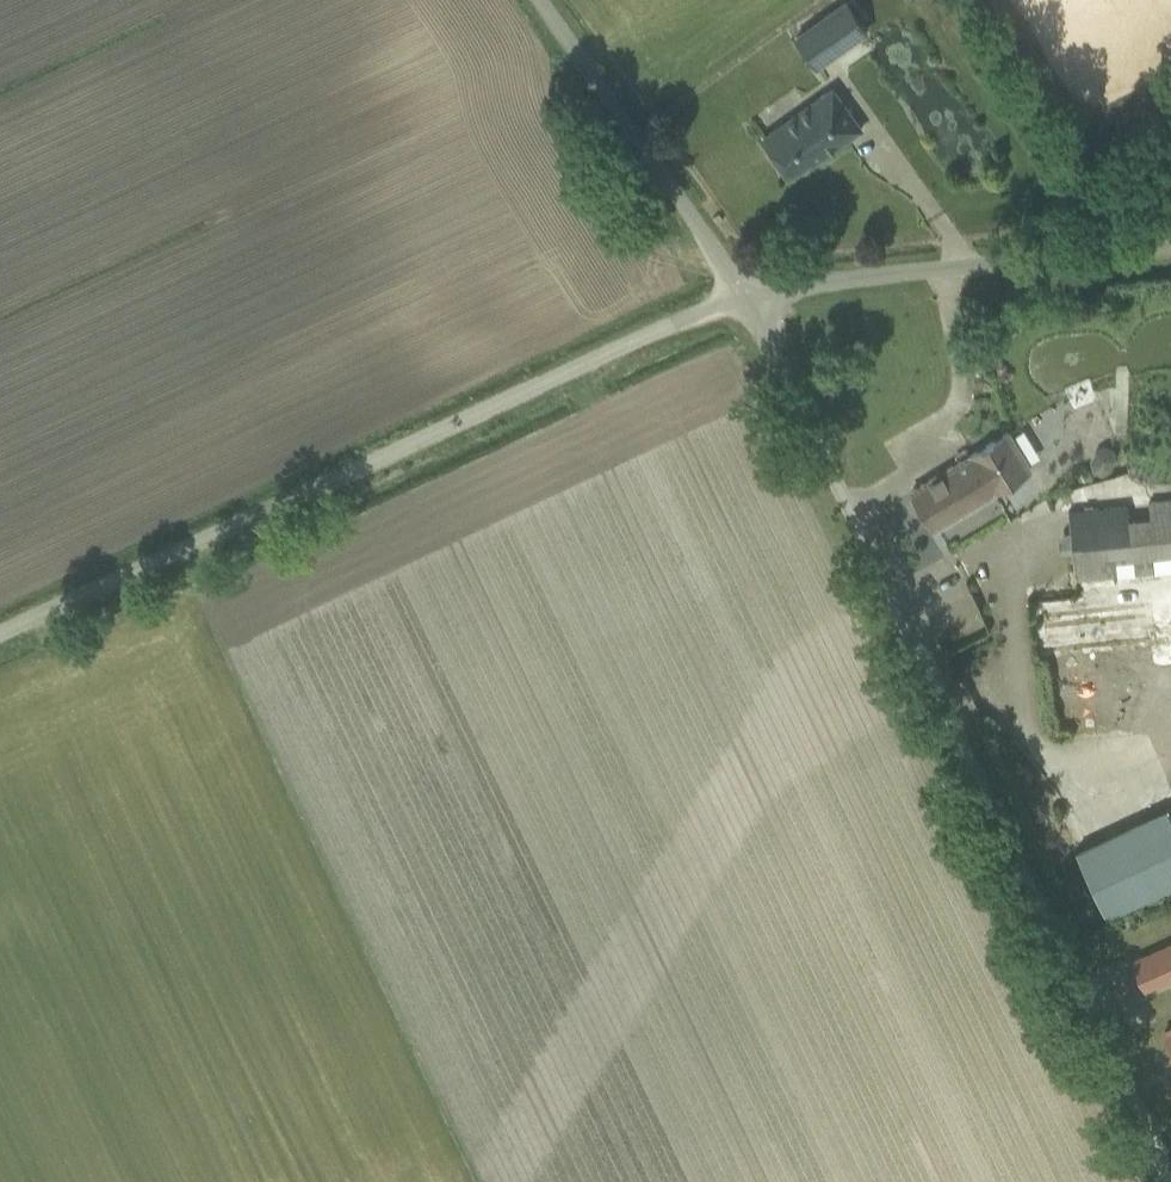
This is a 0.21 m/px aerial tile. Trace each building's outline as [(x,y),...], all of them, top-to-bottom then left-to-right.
[(842,7),(792,43),(813,72),(863,36),(842,7)] [(825,155),(862,129),(834,88),(766,140),(791,175),(823,152),(825,155)] [(911,491),(934,529),(993,493),(990,489),(1028,466),(1008,432),(911,491)] [(1071,531),(1064,532),(1059,538),(1062,555),(1066,558),(1074,558),(1076,580),(1170,570),(1170,499),(1093,507),(1093,505),(1085,506),(1086,508),(1069,510),(1071,531)] [(1075,856),(1107,925),(1170,898),(1170,814),(1075,856)]
